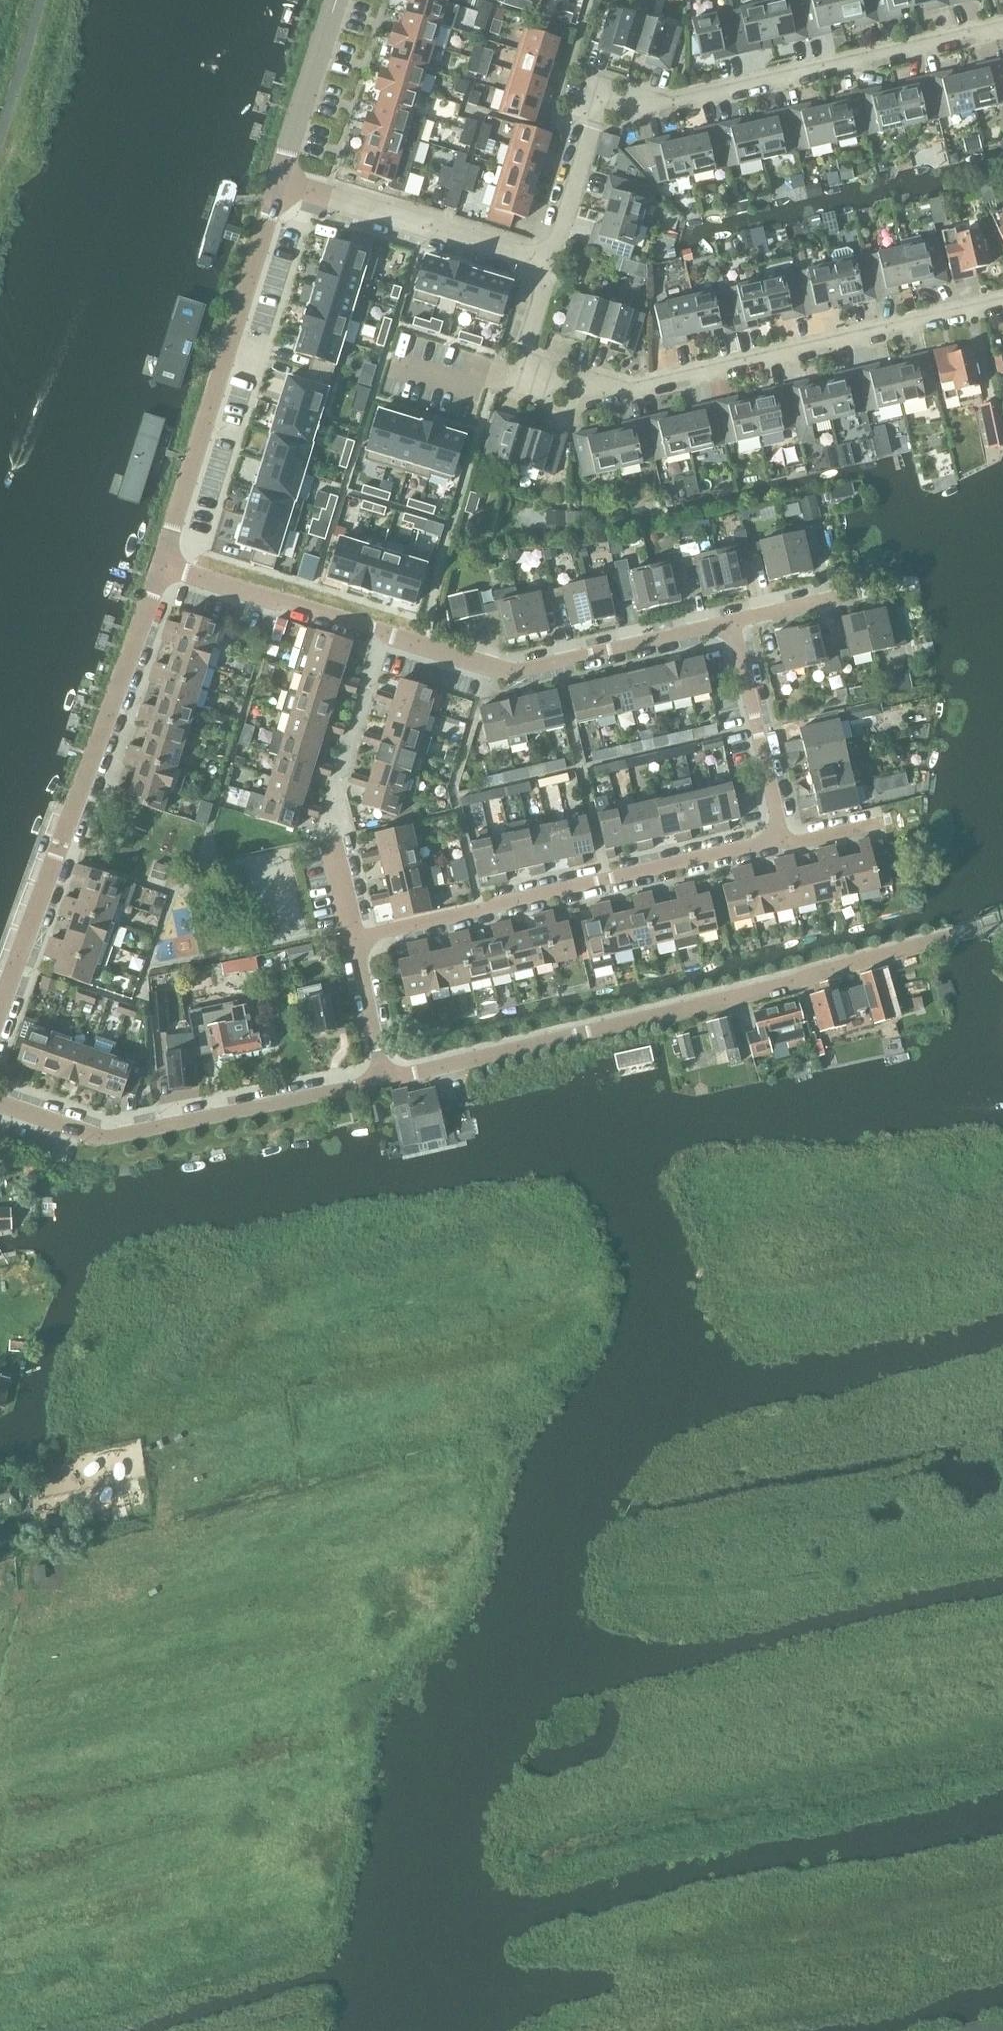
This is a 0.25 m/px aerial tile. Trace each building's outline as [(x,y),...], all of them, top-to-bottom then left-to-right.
[(440,25),(451,28),(458,6),(447,2),(438,0),(409,0),(405,14),(440,25)] [(517,8),(529,12),(532,3),(523,0),(519,0),(517,8)] [(763,4),(771,39),(793,34),(795,40),(792,41),(792,42),(808,38),(799,0),(780,0),(763,4)] [(808,38),(824,35),(823,34),(821,34),(819,28),(841,23),(836,0),(799,0),(808,38)] [(841,23),(864,18),(865,24),(863,25),(863,26),(878,22),(873,0),(836,0),(841,23)] [(878,22),(894,18),(891,18),(890,12),(912,7),(911,0),(873,0),(878,22)] [(912,7),(934,2),(936,8),(934,8),(934,9),(949,6),(948,0),(911,0),(912,7)] [(483,2),(480,13),(489,16),(492,5),(483,2)] [(763,4),(728,12),(737,55),(753,51),(753,50),(750,51),(749,45),(771,39),(763,4)] [(613,46),(635,53),(646,18),(611,7),(598,49),(614,54),(614,53),(611,52),(613,46)] [(557,20),(570,24),(573,15),(560,11),(557,20)] [(737,55),(728,12),(692,21),(695,37),(692,37),(692,55),(699,54),(700,56),(723,51),(724,57),(722,57),(722,58),(737,55)] [(489,16),(480,13),(476,27),(485,30),(489,16)] [(392,29),(391,34),(433,47),(440,25),(405,14),(399,31),(392,29)] [(646,18),(635,53),(657,59),(656,65),(653,65),(668,70),(681,28),(646,18)] [(489,32),(499,35),(502,22),(493,19),(489,32)] [(524,29),(518,50),(553,61),(559,39),(549,36),(550,33),(540,30),(539,33),(524,29)] [(397,41),(391,59),(426,69),(433,47),(391,34),(390,40),(397,41)] [(474,45),(470,58),(481,61),(485,49),(474,45)] [(485,49),(481,61),(490,64),(494,51),(485,49)] [(518,50),(511,71),(546,81),(553,61),(518,50)] [(466,70),(477,74),(481,61),(470,58),(466,70)] [(379,74),(377,79),(419,92),(426,69),(391,59),(386,76),(379,74)] [(965,75),(974,110),(1002,104),(1002,74),(1000,60),(984,63),(984,64),(986,64),(988,70),(965,75)] [(481,61),(477,74),(486,76),(490,64),(481,61)] [(511,71),(505,91),(540,102),(546,81),(511,71)] [(944,73),(929,76),(938,119),(974,110),(965,75),(943,80),(942,74),(944,73)] [(917,86),(895,91),(903,127),(938,119),(929,76),(913,80),(913,81),(916,80),(917,86)] [(383,86),(378,104),(413,114),(419,92),(377,79),(376,84),(383,86)] [(458,79),(454,92),(465,95),(469,82),(458,79)] [(874,89),(858,92),(868,135),(903,127),(895,91),(873,96),(871,90),(874,90),(874,89)] [(472,91),(468,103),(477,106),(481,93),(472,91)] [(540,102),(505,91),(499,113),(534,123),(540,102)] [(847,102),(824,108),(833,143),(868,135),(858,92),(842,96),(843,97),(845,96),(847,102)] [(366,119),(364,124),(419,141),(426,118),(413,114),(378,104),(372,121),(366,119)] [(803,105),(787,109),(797,151),(833,143),(824,108),(802,113),(801,107),(803,106),(803,105)] [(776,119),(754,124),(762,159),(797,151),(787,109),(772,112),(772,113),(775,113),(776,119)] [(467,118),(463,130),(474,133),(477,122),(467,118)] [(732,121),(717,125),(727,168),(762,159),(754,124),(731,129),(730,123),(733,122),(732,121)] [(369,131),(364,148),(412,163),(419,141),(364,124),(362,129),(369,131)] [(482,124),(479,136),(488,139),(491,126),(482,124)] [(516,124),(509,145),(544,156),(551,135),(516,124)] [(706,135),(683,140),(692,176),(727,168),(717,125),(701,129),(702,129),(704,129),(706,135)] [(474,133),(463,130),(459,143),(470,147),(474,133)] [(612,158),(620,136),(605,131),(597,152),(612,158)] [(488,139),(479,136),(475,149),(484,151),(488,139)] [(692,176),(683,140),(661,145),(659,139),(662,139),(662,138),(646,142),(646,144),(625,149),(643,169),(652,167),(656,184),(692,176)] [(509,145),(503,166),(538,177),(544,156),(509,145)] [(412,163),(364,148),(357,172),(363,173),(364,177),(363,180),(367,181),(367,182),(374,184),(374,183),(372,182),(374,177),(391,182),(389,188),(403,193),(412,163)] [(470,165),(467,174),(466,178),(475,181),(479,167),(470,165)] [(233,166),(207,255),(226,261),(253,172),(233,166)] [(439,177),(452,181),(455,170),(443,166),(439,177)] [(503,166),(497,187),(532,197),(538,177),(503,166)] [(455,170),(452,181),(444,206),(455,210),(463,184),(464,185),(466,178),(467,174),(455,170)] [(612,191),(605,214),(640,224),(651,189),(609,176),(605,192),(606,190),(612,191)] [(472,193),(475,181),(466,178),(464,185),(463,190),(472,193)] [(799,198),(823,191),(820,181),(797,187),(799,198)] [(994,200),(988,181),(976,184),(983,205),(994,200)] [(532,197),(497,187),(487,220),(510,227),(514,215),(525,219),(532,197)] [(928,201),(934,225),(947,221),(941,198),(928,201)] [(1002,241),(1002,209),(990,215),(1002,241)] [(640,224),(605,214),(599,236),(593,234),(593,231),(588,247),(630,259),(640,224)] [(979,230),(956,235),(955,228),(941,231),(953,281),(969,277),(966,277),(965,271),(988,266),(984,251),(987,251),(985,240),(982,240),(979,230)] [(335,242),(328,263),(368,276),(375,254),(380,241),(357,233),(352,247),(335,242)] [(937,240),(901,248),(909,284),(932,278),(933,285),(931,285),(931,286),(947,282),(937,240)] [(901,248),(866,256),(876,299),(891,295),(891,294),(888,295),(887,289),(909,284),(901,248)] [(833,264),(831,265),(839,300),(861,295),(863,301),(860,302),(876,299),(866,256),(853,259),(852,252),(846,249),(835,251),(831,257),(833,264)] [(453,263),(432,257),(422,290),(442,296),(453,263)] [(328,263),(327,263),(320,285),(321,285),(361,297),(368,276),(328,263)] [(474,269),(453,263),(442,296),(463,302),(474,269)] [(831,265),(795,273),(805,315),(821,312),(820,311),(818,311),(816,305),(839,300),(831,265)] [(494,275),(474,269),(463,302),(484,309),(494,275)] [(627,273),(624,287),(644,291),(646,277),(627,273)] [(795,273),(760,281),(768,316),(791,311),(792,317),(790,318),(790,319),(805,315),(795,273)] [(515,282),(494,275),(484,309),(504,315),(515,282)] [(760,281),(725,289),(735,332),(750,328),(750,327),(747,328),(746,322),(768,316),(760,281)] [(361,297),(321,285),(314,307),(354,319),(361,297)] [(401,288),(394,285),(390,297),(398,299),(401,288)] [(725,289),(690,297),(698,333),(720,327),(722,334),(719,334),(719,335),(735,332),(725,289)] [(577,332),(599,338),(609,303),(574,293),(561,334),(577,339),(577,338),(575,338),(577,332)] [(698,333),(690,297),(654,306),(664,348),(680,344),(677,344),(676,338),(698,333)] [(190,303),(163,396),(183,402),(210,309),(190,303)] [(609,303),(599,338),(621,345),(619,351),(616,350),(616,351),(632,356),(644,314),(609,303)] [(314,307),(313,306),(306,328),(307,328),(347,341),(354,319),(314,307)] [(435,319),(423,316),(421,323),(432,327),(435,319)] [(392,320),(384,317),(380,331),(387,333),(392,320)] [(446,323),(435,319),(432,327),(444,330),(446,323)] [(317,355),(313,369),(336,376),(340,362),(347,341),(307,328),(300,350),(317,355)] [(476,332),(465,328),(462,336),(474,339),(476,332)] [(380,331),(376,344),(383,347),(387,333),(380,331)] [(488,335),(476,332),(474,339),(485,343),(488,335)] [(949,348),(933,351),(944,401),(958,398),(956,391),(976,386),(984,421),(1002,417),(992,374),(977,378),(977,375),(980,374),(977,363),(974,364),(971,350),(948,355),(947,349),(949,348)] [(999,375),(1002,374),(1002,352),(994,354),(999,375)] [(915,363),(893,368),(901,403),(937,395),(927,353),(911,356),(911,357),(914,357),(915,363)] [(362,359),(354,405),(369,408),(376,362),(362,359)] [(871,366),(856,369),(866,412),(901,403),(893,368),(870,373),(869,367),(872,366),(871,366)] [(292,377),(283,404),(323,416),(332,389),(336,376),(313,369),(309,382),(292,377)] [(845,379),(822,384),(830,420),(866,412),(856,369),(840,373),(841,374),(843,373),(845,379)] [(785,385),(795,428),(799,444),(814,440),(811,424),(830,420),(822,384),(800,389),(798,383),(801,383),(801,382),(785,385)] [(774,395),(752,401),(760,436),(795,428),(785,385),(770,389),(770,390),(773,389),(774,395)] [(730,398),(714,402),(725,444),(760,436),(752,401),(729,406),(728,400),(730,399),(730,398)] [(704,412),(681,417),(689,453),(725,444),(714,402),(699,406),(700,406),(702,406),(704,412)] [(323,416),(283,404),(274,432),(275,432),(314,444),(323,416)] [(483,454),(518,465),(529,430),(507,423),(509,417),(511,418),(512,417),(496,413),(483,454)] [(660,415),(644,418),(654,461),(689,453),(681,417),(659,422),(657,416),(660,415)] [(402,422),(381,416),(370,449),(391,456),(402,422)] [(633,428),(611,433),(619,469),(654,461),(644,418),(629,422),(629,423),(632,422),(633,428)] [(422,429),(402,422),(391,456),(411,462),(422,429)] [(159,427),(129,519),(148,526),(178,433),(159,427)] [(443,434),(423,428),(422,429),(411,462),(432,468),(443,435),(443,434)] [(529,430),(518,465),(554,476),(566,434),(550,429),(550,430),(553,431),(551,437),(529,430)] [(619,469),(611,433),(588,439),(587,432),(590,432),(589,431),(573,435),(583,477),(619,469)] [(314,444),(275,432),(266,459),(306,472),(315,444),(314,444)] [(464,441),(443,435),(432,468),(453,475),(464,441)] [(355,442),(347,439),(343,453),(351,455),(355,442)] [(351,455),(343,453),(339,466),(346,469),(351,455)] [(306,472),(266,459),(257,487),(296,499),(297,499),(306,472)] [(685,476),(688,493),(699,492),(697,475),(685,476)] [(257,487),(256,486),(247,514),(287,526),(296,499),(257,487)] [(378,496),(366,492),(364,500),(375,503),(378,496)] [(338,497),(330,494),(326,508),(334,510),(338,497)] [(798,499),(804,522),(822,517),(815,494),(798,499)] [(389,499),(378,496),(375,503),(387,507),(389,499)] [(419,508),(408,505),(405,512),(417,516),(419,508)] [(373,510),(362,507),(359,514),(371,518),(373,510)] [(334,510),(326,508),(322,521),(330,524),(334,510)] [(431,512),(419,508),(417,516),(428,519),(431,512)] [(385,514),(373,510),(371,518),(382,521),(385,514)] [(546,511),(547,526),(563,526),(563,511),(546,511)] [(567,512),(568,525),(583,525),(583,512),(567,512)] [(287,526),(247,514),(238,541),(255,546),(251,560),(274,567),(279,553),(287,526)] [(415,523),(403,519),(401,527),(412,530),(415,523)] [(426,526),(415,523),(412,530),(424,534),(426,526)] [(803,531),(781,537),(790,576),(812,571),(808,552),(820,550),(814,528),(803,531)] [(759,542),(748,545),(750,553),(761,550),(769,581),(790,576),(781,537),(759,542)] [(618,543),(610,545),(613,556),(620,555),(618,543)] [(350,583),(360,550),(340,544),(329,577),(350,583)] [(737,547),(715,552),(724,591),(746,586),(739,555),(750,553),(748,545),(737,547)] [(381,556),(360,550),(350,583),(349,584),(370,591),(370,590),(381,556)] [(306,552),(298,575),(314,579),(321,557),(306,552)] [(669,562),(649,567),(659,607),(680,602),(673,570),(684,568),(682,560),(681,552),(668,555),(669,562)] [(694,557),(682,560),(684,568),(695,565),(703,596),(724,591),(715,552),(693,557),(694,557)] [(402,563),(381,556),(370,590),(391,596),(402,563)] [(614,563),(617,575),(618,583),(623,601),(634,599),(637,612),(659,607),(649,567),(629,572),(626,560),(614,563)] [(422,569),(402,563),(391,596),(412,602),(422,569)] [(605,577),(584,582),(593,622),(614,617),(607,586),(618,583),(617,575),(605,578),(605,577)] [(562,588),(551,590),(553,598),(564,596),(571,627),(593,622),(584,582),(562,587),(562,588)] [(505,642),(527,637),(518,597),(515,587),(512,588),(494,593),(496,603),(481,606),(483,614),(498,611),(505,642)] [(539,592),(518,597),(527,637),(549,632),(541,601),(553,598),(551,590),(539,593),(539,592)] [(449,598),(454,621),(483,614),(481,606),(477,591),(449,598)] [(884,608),(863,613),(872,653),(894,648),(893,647),(905,644),(899,617),(887,620),(884,608)] [(168,621),(165,630),(213,645),(219,624),(185,613),(181,626),(168,621)] [(848,649),(837,652),(839,660),(850,657),(850,658),(872,653),(863,613),(841,618),(848,649)] [(274,628),(283,631),(286,621),(276,618),(274,628)] [(818,623),(797,628),(806,668),(828,663),(828,662),(839,660),(837,652),(826,654),(818,623)] [(307,628),(301,649),(345,662),(351,641),(307,628)] [(806,668),(797,628),(775,633),(782,664),(771,667),(773,675),(784,672),(784,673),(806,668)] [(176,645),(172,655),(207,666),(213,645),(165,630),(162,640),(176,645)] [(294,670),(304,673),(338,683),(337,689),(345,691),(348,682),(340,679),(345,662),(301,649),(294,670)] [(155,663),(152,672),(200,687),(207,666),(172,655),(169,667),(155,663)] [(702,657),(683,661),(691,697),(711,693),(702,657)] [(683,661),(664,666),(672,702),(691,697),(683,661)] [(664,666),(645,670),(653,706),(672,702),(664,666)] [(645,670),(626,675),(634,711),(653,706),(645,670)] [(163,686),(160,697),(194,707),(200,687),(152,672),(149,682),(163,686)] [(304,673),(298,694),(332,704),(337,689),(338,683),(304,673)] [(626,675),(606,679),(615,715),(634,711),(626,675)] [(879,681),(883,696),(902,692),(899,676),(879,681)] [(435,690),(401,679),(395,696),(394,700),(429,711),(435,690)] [(606,679),(587,683),(596,720),(615,715),(606,679)] [(358,685),(348,682),(345,691),(355,694),(358,685)] [(596,720),(587,683),(568,688),(576,724),(596,720)] [(836,691),(839,705),(849,702),(845,689),(836,691)] [(281,711),(291,715),(325,725),(324,730),(333,733),(336,723),(327,721),(332,704),(298,694),(287,690),(281,711)] [(386,693),(377,691),(374,700),(383,703),(386,693)] [(556,691),(537,695),(545,731),(564,727),(556,691)] [(393,706),(388,721),(422,732),(429,711),(394,700),(395,696),(386,693),(383,703),(393,706)] [(537,695),(518,699),(526,736),(545,731),(537,695)] [(142,704),(139,714),(187,728),(194,707),(160,697),(156,708),(142,704)] [(498,704),(507,740),(508,747),(527,742),(526,736),(518,699),(498,704)] [(875,702),(846,708),(846,710),(849,722),(883,714),(880,701),(875,702)] [(487,744),(507,740),(498,704),(479,708),(487,744)] [(798,752),(804,751),(844,741),(837,713),(843,711),(843,710),(815,717),(817,725),(799,729),(801,739),(783,743),(786,755),(798,752)] [(150,727),(147,739),(181,749),(187,728),(139,714),(136,723),(150,727)] [(291,715),(285,735),(319,746),(324,730),(325,725),(291,715)] [(416,753),(422,732),(388,721),(383,738),(381,742),(416,753)] [(336,723),(333,733),(343,736),(345,726),(336,723)] [(717,733),(716,725),(703,728),(705,736),(717,733)] [(691,731),(679,733),(681,741),(693,739),(691,731)] [(370,744),(373,735),(364,732),(362,741),(370,744)] [(681,741),(679,733),(667,736),(669,744),(681,741)] [(285,735),(278,756),(313,767),(312,771),(320,774),(323,764),(314,762),(319,746),(285,735)] [(375,763),(409,774),(416,753),(381,742),(383,738),(373,735),(370,744),(380,747),(375,763)] [(701,743),(703,751),(723,746),(721,738),(701,743)] [(129,745),(126,755),(175,770),(181,749),(147,739),(143,750),(129,745)] [(653,739),(641,742),(642,750),(655,747),(653,739)] [(804,751),(809,772),(849,763),(844,741),(804,751)] [(642,750),(641,742),(629,745),(631,753),(642,750)] [(695,744),(683,747),(684,755),(696,752),(695,744)] [(684,755),(683,747),(671,750),(672,758),(684,755)] [(615,748),(603,751),(605,759),(617,756),(615,748)] [(605,759),(603,751),(591,754),(593,761),(605,759)] [(799,756),(798,752),(786,755),(789,767),(793,766),(799,756)] [(656,753),(644,756),(646,764),(658,761),(656,753)] [(138,769),(134,781),(168,791),(180,795),(186,774),(175,770),(126,755),(124,764),(138,769)] [(313,767),(278,756),(272,777),(306,788),(312,771),(313,767)] [(646,764),(644,756),(632,759),(634,766),(646,764)] [(564,760),(552,763),(554,770),(566,768),(564,760)] [(618,762),(606,765),(608,773),(620,770),(618,762)] [(370,779),(369,784),(403,795),(409,774),(375,763),(370,779)] [(554,770),(552,763),(540,765),(542,773),(554,770)] [(809,772),(814,794),(853,785),(849,763),(809,772)] [(323,764),(320,774),(330,777),(333,767),(323,764)] [(608,773),(606,765),(594,767),(596,775),(608,773)] [(526,769),(514,771),(516,779),(528,776),(526,769)] [(516,779),(514,771),(502,774),(504,782),(516,779)] [(358,785),(360,776),(352,773),(349,783),(358,785)] [(567,774),(556,776),(557,784),(569,781),(567,774)] [(370,779),(360,776),(358,785),(367,788),(362,805),(397,816),(403,795),(369,784),(370,779)] [(557,784),(556,776),(543,779),(545,787),(557,784)] [(272,777),(266,798),(300,809),(299,812),(307,815),(310,806),(302,803),(306,788),(272,777)] [(168,791),(134,781),(131,791),(117,787),(114,797),(162,812),(168,791)] [(529,782),(517,785),(519,793),(531,790),(529,782)] [(731,783),(712,787),(722,832),(730,830),(727,822),(740,819),(731,783)] [(519,793),(517,785),(505,788),(507,796),(519,793)] [(798,785),(793,786),(796,798),(808,795),(807,791),(798,785)] [(814,794),(808,795),(796,798),(799,810),(817,806),(819,815),(858,806),(853,785),(814,794)] [(712,787),(693,792),(701,828),(713,825),(715,834),(722,832),(712,787)] [(199,800),(213,804),(216,794),(203,790),(199,800)] [(491,791),(479,794),(481,802),(493,799),(491,791)] [(693,792),(674,796),(684,841),(691,839),(689,830),(701,828),(693,792)] [(481,802),(479,794),(467,797),(469,804),(481,802)] [(674,796),(655,800),(663,837),(675,834),(677,843),(684,841),(674,796)] [(615,857),(613,848),(624,845),(616,809),(615,805),(608,807),(605,797),(594,800),(607,858),(615,857)] [(266,798),(259,819),(294,830),(299,812),(300,809),(266,798)] [(655,800),(635,805),(646,850),(653,848),(651,839),(663,837),(655,800)] [(635,805),(616,809),(624,845),(636,843),(638,851),(646,850),(635,805)] [(320,809),(310,806),(307,815),(317,818),(320,809)] [(585,816),(566,821),(576,866),(583,864),(581,855),(593,852),(585,816)] [(506,825),(508,834),(517,870),(528,867),(531,876),(538,875),(527,830),(525,820),(506,825)] [(566,821),(547,825),(555,861),(567,859),(569,867),(576,866),(566,821)] [(361,855),(362,859),(415,847),(410,825),(375,833),(379,851),(361,855)] [(547,825),(527,830),(538,875),(545,873),(543,864),(555,861),(547,825)] [(517,870),(508,834),(489,839),(499,883),(507,882),(505,873),(517,870)] [(478,879),(490,876),(492,885),(499,883),(489,839),(470,843),(478,879)] [(861,855),(851,858),(859,893),(892,885),(881,840),(870,843),(869,839),(858,841),(861,855)] [(835,846),(826,849),(838,903),(840,902),(839,897),(859,893),(851,858),(838,861),(835,846)] [(382,860),(385,876),(420,868),(415,847),(362,859),(363,865),(382,860)] [(819,865),(808,868),(816,903),(834,898),(835,904),(838,903),(826,849),(816,851),(819,865)] [(793,856),(783,859),(796,913),(798,912),(797,907),(816,903),(808,868),(796,870),(793,856)] [(777,875),(765,877),(773,913),(792,908),(793,913),(796,913),(783,859),(774,861),(777,875)] [(155,863),(150,877),(163,881),(167,867),(155,863)] [(83,890),(117,901),(128,905),(135,884),(76,864),(73,874),(86,879),(83,890)] [(371,902),(425,889),(434,887),(429,866),(420,868),(385,876),(389,893),(370,897),(371,902)] [(751,866),(740,868),(753,923),(756,922),(755,917),(773,913),(765,877),(754,880),(751,866)] [(753,923),(740,868),(731,870),(735,884),(722,887),(730,922),(750,918),(751,923),(753,923)] [(275,932),(306,925),(296,883),(283,886),(283,883),(272,885),(275,896),(289,893),(291,899),(269,904),(275,932)] [(694,883),(685,885),(697,939),(699,939),(698,934),(717,929),(709,894),(697,897),(694,883)] [(677,902),(666,904),(674,939),(692,935),(694,940),(697,939),(685,885),(674,888),(677,902)] [(371,902),(372,907),(391,902),(395,920),(430,912),(425,889),(371,902)] [(65,896),(62,906),(110,922),(117,901),(83,890),(79,901),(65,896)] [(651,893),(642,895),(654,949),(657,949),(655,944),(674,939),(666,904),(655,907),(651,893)] [(635,911),(623,914),(632,949),(650,945),(651,950),(654,949),(642,895),(632,897),(635,911)] [(609,902),(599,905),(611,959),(615,958),(614,953),(632,949),(623,914),(613,916),(609,902)] [(611,959),(599,905),(590,907),(593,921),(581,924),(589,959),(608,954),(609,960),(611,959)] [(72,920),(68,931),(112,946),(119,926),(110,922),(62,906),(59,915),(72,920)] [(552,911),(543,914),(555,968),(558,967),(557,962),(576,958),(568,923),(556,926),(552,911)] [(536,930),(525,933),(533,968),(551,963),(553,969),(555,968),(543,914),(533,916),(536,930)] [(501,923),(513,978),(514,981),(535,976),(533,968),(525,933),(514,935),(510,921),(501,923)] [(494,940),(483,942),(491,977),(509,973),(510,978),(513,978),(501,923),(491,926),(494,940)] [(47,947),(95,964),(105,967),(112,946),(68,931),(65,942),(51,937),(47,947)] [(459,933),(470,982),(472,990),(493,986),(491,977),(483,942),(472,945),(468,931),(459,933)] [(452,949),(441,952),(449,987),(470,982),(459,933),(449,935),(452,949)] [(426,941),(417,943),(429,997),(432,996),(430,991),(449,987),(441,952),(430,955),(426,941)] [(429,997),(417,943),(407,945),(410,959),(398,962),(399,966),(395,968),(397,977),(401,978),(406,997),(425,993),(426,998),(429,997)] [(287,949),(290,961),(313,956),(311,945),(287,949)] [(95,964),(47,947),(44,956),(58,961),(54,973),(88,985),(95,964)] [(221,964),(223,976),(258,969),(256,957),(221,964)] [(809,995),(818,1029),(845,1022),(844,1017),(870,1010),(874,1023),(893,1018),(881,969),(860,975),(864,987),(837,993),(834,980),(820,984),(822,992),(809,995)] [(42,986),(52,990),(55,980),(46,977),(42,986)] [(320,985),(297,990),(303,1015),(309,1014),(313,1033),(339,1028),(331,995),(323,996),(320,986),(321,986),(320,985)] [(75,998),(84,1001),(87,992),(78,988),(75,998)] [(87,992),(84,1001),(94,1004),(97,995),(87,992)] [(196,1056),(213,1053),(214,1060),(218,1059),(222,1062),(231,1061),(233,1056),(261,1050),(261,1049),(268,1048),(270,1044),(269,1036),(265,1034),(259,1036),(258,1034),(253,1035),(246,1004),(246,1005),(245,999),(232,1002),(233,1005),(230,1006),(231,1008),(230,1008),(233,1022),(208,1026),(208,1024),(191,1027),(196,1056)] [(116,1012),(126,1015),(129,1006),(119,1002),(116,1012)] [(803,1037),(800,1023),(804,1022),(798,1002),(753,1014),(757,1031),(746,1034),(752,1057),(772,1052),(767,1032),(781,1028),(785,1042),(803,1037)] [(164,1004),(149,1005),(152,1033),(166,1032),(164,1004)] [(129,1006),(126,1015),(135,1018),(138,1009),(129,1006)] [(16,1062),(37,1070),(49,1036),(47,1035),(50,1026),(24,1017),(13,1050),(20,1052),(16,1062)] [(707,1023),(714,1053),(725,1050),(728,1062),(735,1060),(736,1062),(741,1061),(730,1017),(707,1023)] [(58,1077),(70,1043),(73,1033),(53,1027),(50,1036),(49,1036),(37,1070),(58,1077)] [(694,1057),(688,1034),(677,1037),(682,1060),(694,1057)] [(193,1086),(196,1085),(193,1051),(177,1053),(176,1035),(166,1036),(171,1088),(181,1087),(184,1089),(191,1088),(193,1086)] [(58,1077),(79,1084),(91,1050),(70,1043),(58,1077)] [(614,1054),(617,1069),(653,1061),(650,1046),(614,1054)] [(79,1084),(100,1091),(112,1057),(91,1050),(79,1084)] [(112,1057),(100,1091),(121,1098),(123,1091),(135,1095),(144,1068),(112,1057)] [(392,1092),(402,1139),(415,1136),(417,1144),(445,1137),(434,1088),(407,1095),(406,1089),(392,1092)] [(3,1259),(2,1258),(16,1255),(15,1251),(2,1253),(2,1254),(2,1255),(0,1255),(0,1259),(3,1259)] [(3,1408),(9,1380),(0,1378),(0,1407),(3,1408)] [(15,1480),(0,1482),(0,1494),(8,1493),(9,1498),(17,1497),(15,1480)] [(44,1565),(34,1566),(35,1576),(45,1575),(44,1565)]
